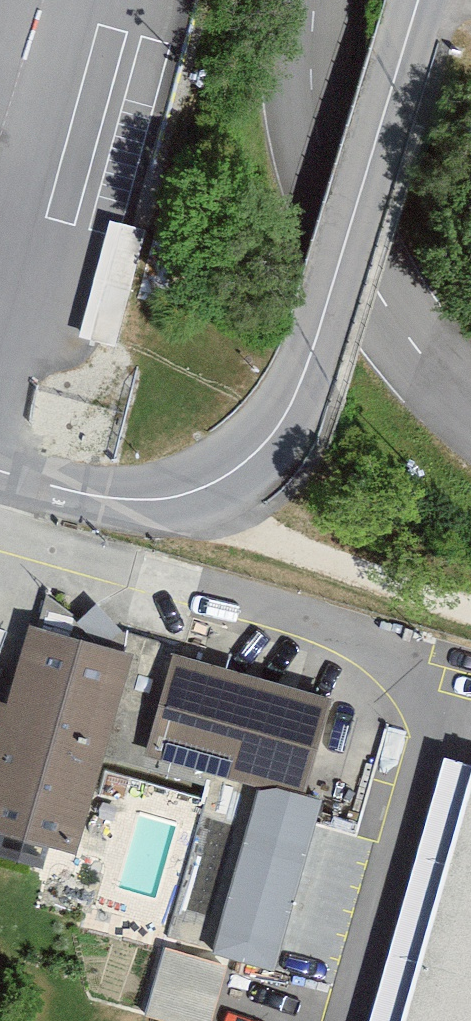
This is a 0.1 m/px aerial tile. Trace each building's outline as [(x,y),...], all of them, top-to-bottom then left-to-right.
[(105,217),(90,333),(127,338),(142,222),(105,217)] [(24,622),(2,703),(0,703),(0,838),(70,857),(126,649),(24,622)] [(319,697),(164,656),(137,755),(212,775),(290,798),(319,697)] [(398,1020),(470,1020),(470,756),(398,1020)] [(242,962),(290,798),(212,775),(164,940),(242,962)] [(265,968),(252,1020),(333,1020),(341,987),(265,968)]
